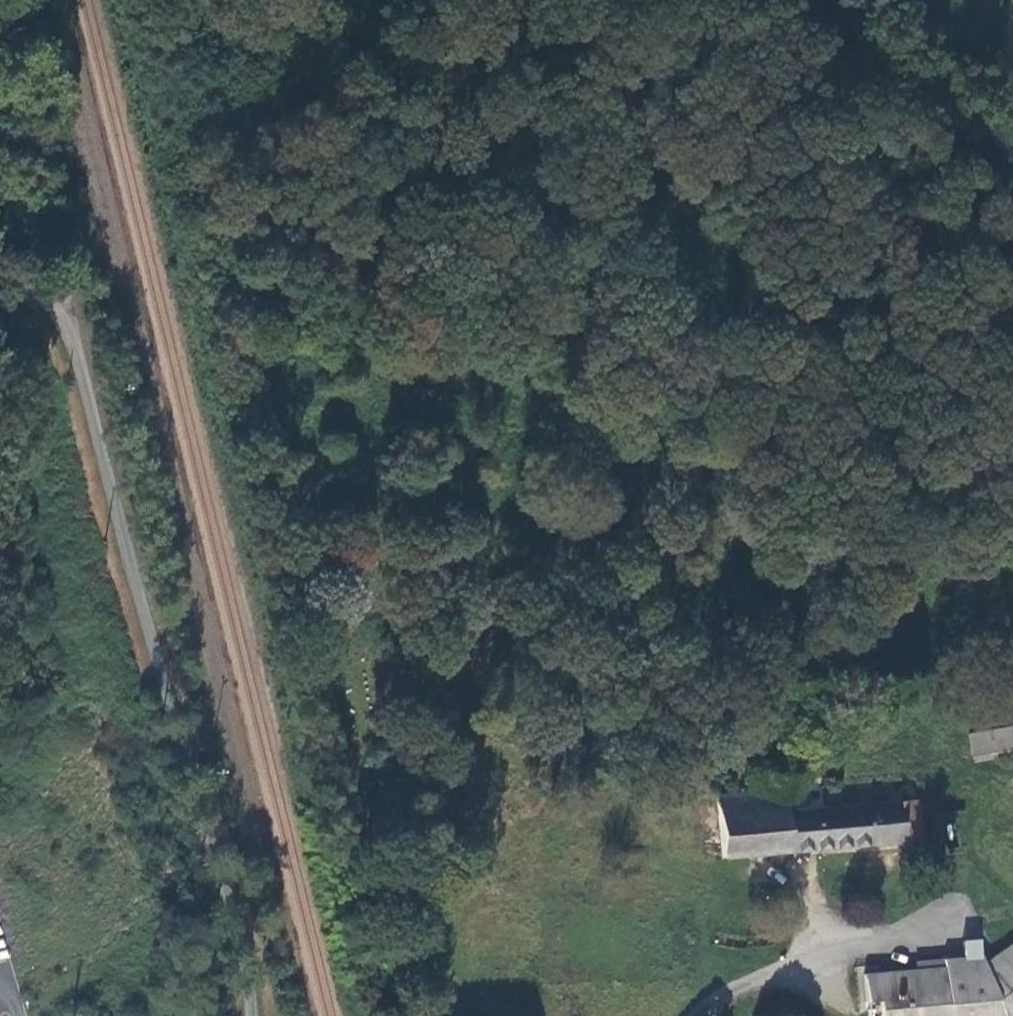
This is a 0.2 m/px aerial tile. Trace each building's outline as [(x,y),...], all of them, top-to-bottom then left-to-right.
[(971,743),(976,770),(1012,764),(1012,744),(1012,736),(971,743)] [(904,848),(902,808),(789,813),(787,791),(720,795),(725,858),(904,848)] [(904,848),(925,847),(925,836),(922,807),(902,808),(904,848)] [(983,970),(980,965),(942,969),(942,977),(864,984),(866,1011),(874,1011),(874,1015),(1012,1015),(1012,950),(983,970)]
